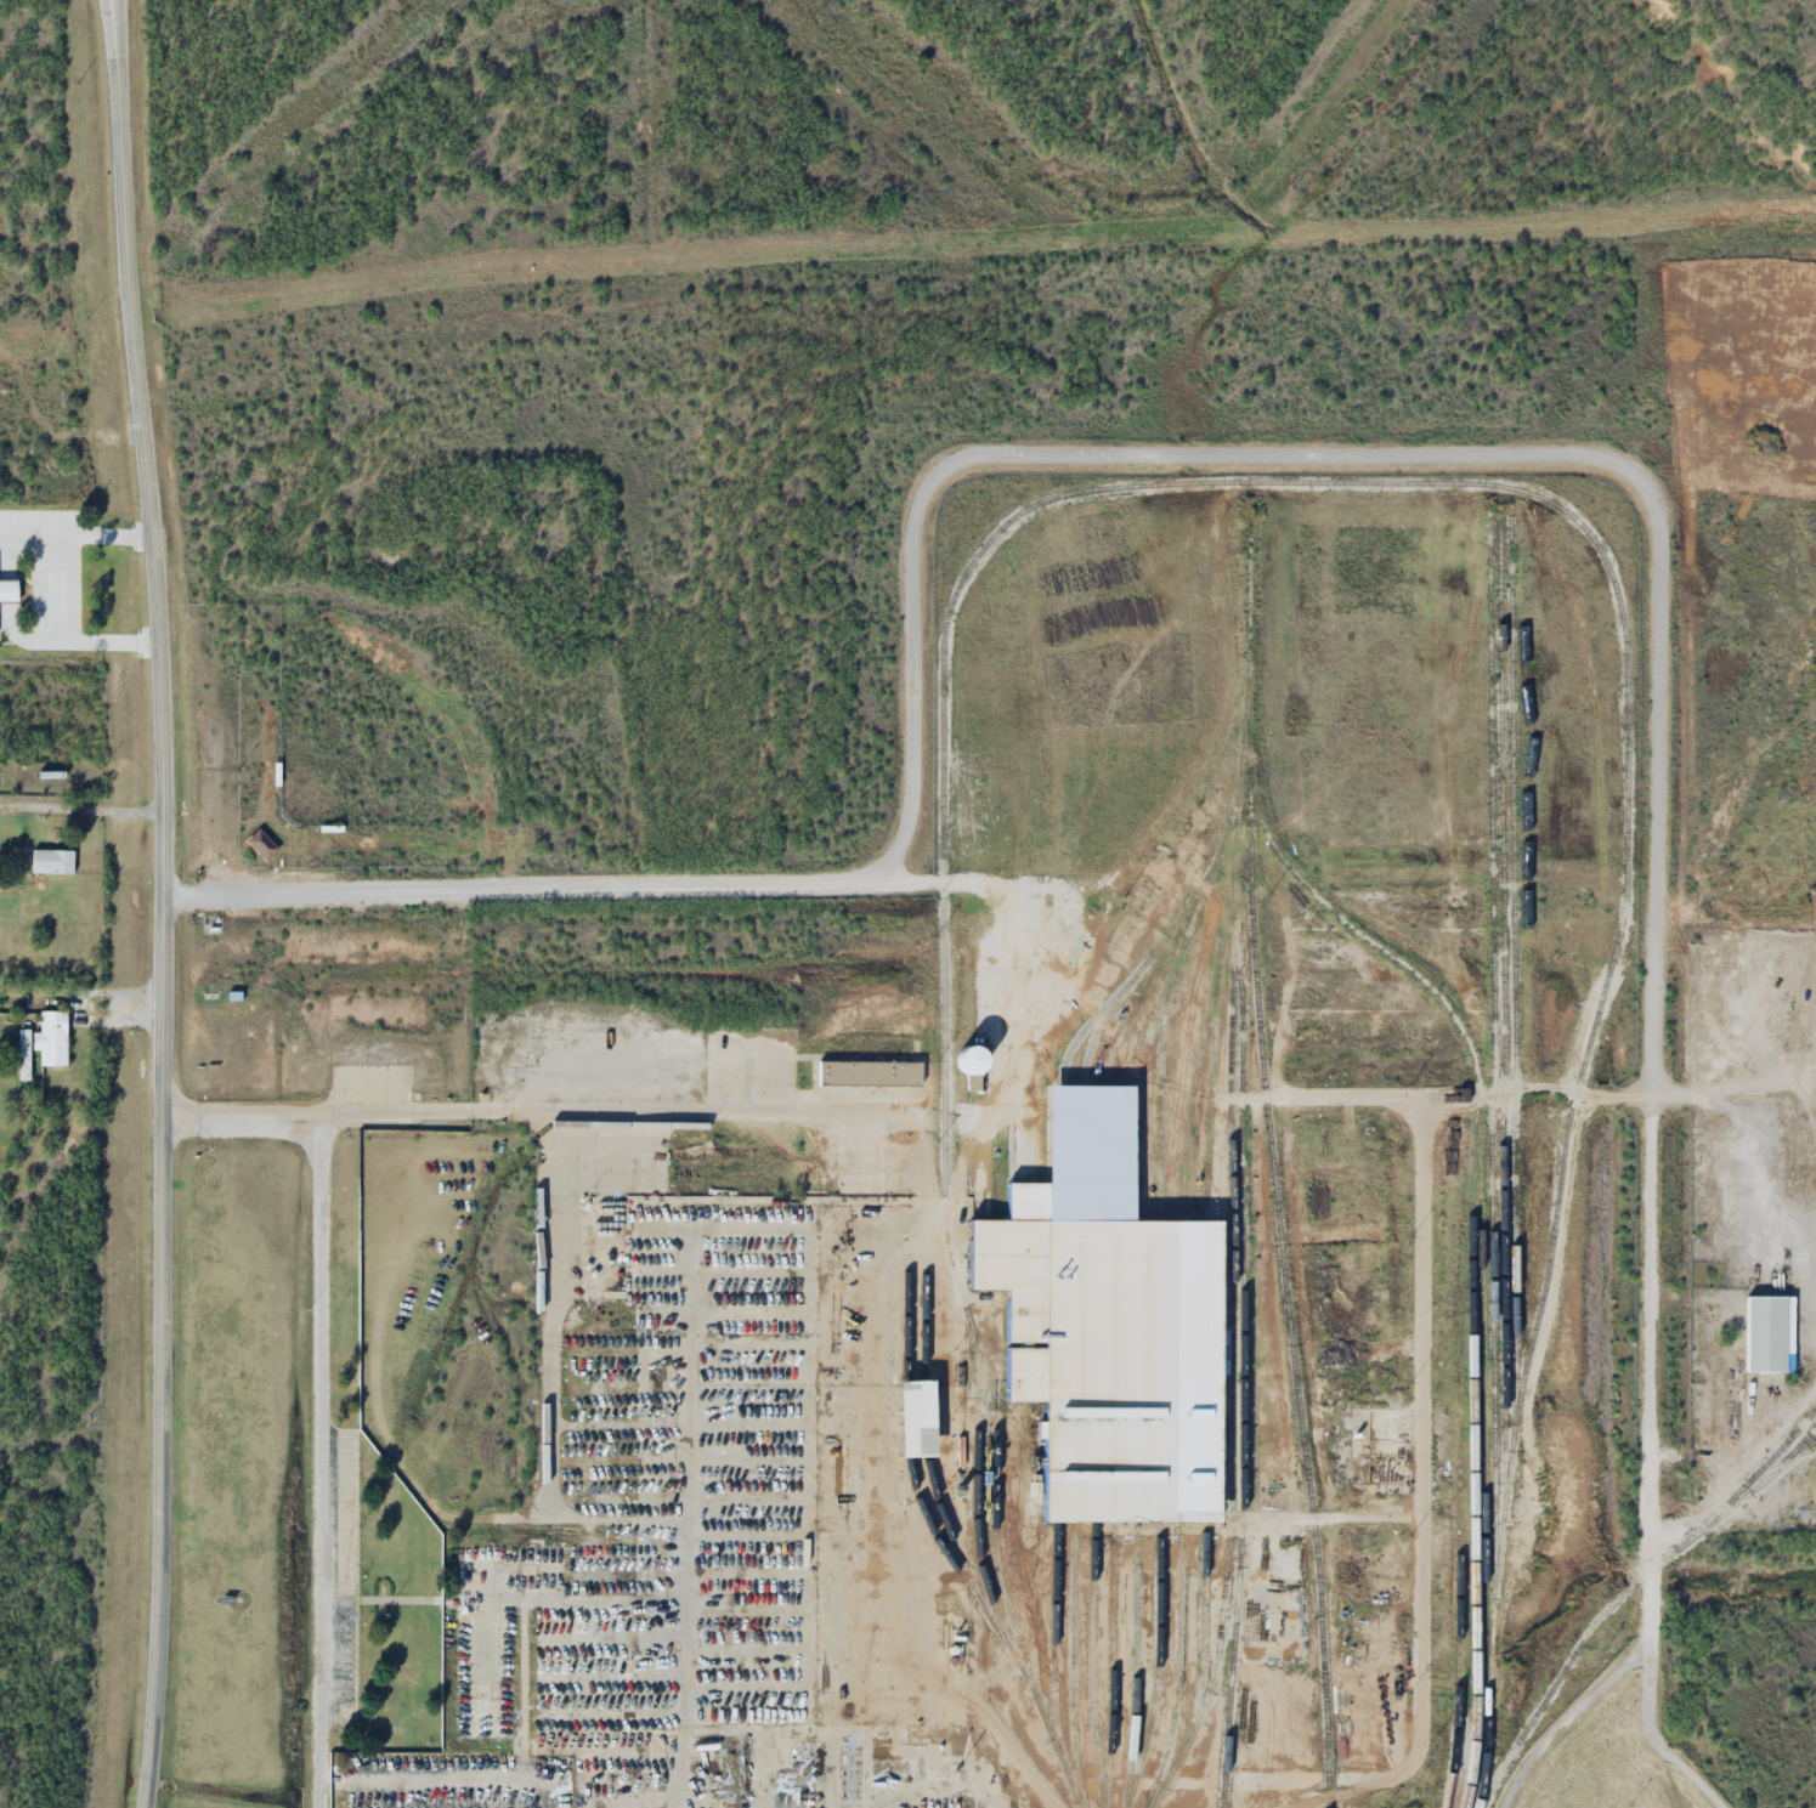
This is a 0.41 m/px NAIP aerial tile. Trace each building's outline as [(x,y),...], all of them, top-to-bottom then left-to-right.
[(21,593),(19,568),(0,569),(0,593),(21,593)] [(246,841),(265,861),(278,849),(258,829),(246,841)] [(34,840),(34,865),(78,865),(78,840),(34,840)] [(43,1002),(43,1022),(35,1022),(35,1041),(41,1041),(41,1056),(69,1055),(68,1001),(43,1002)] [(19,1080),(29,1080),(29,1030),(19,1030),(19,1080)] [(958,1068),(978,1074),(985,1049),(966,1043),(958,1068)] [(819,1061),(819,1086),(920,1086),(920,1061),(819,1061)] [(1746,1372),(1792,1372),(1792,1296),(1746,1296),(1746,1372)]
